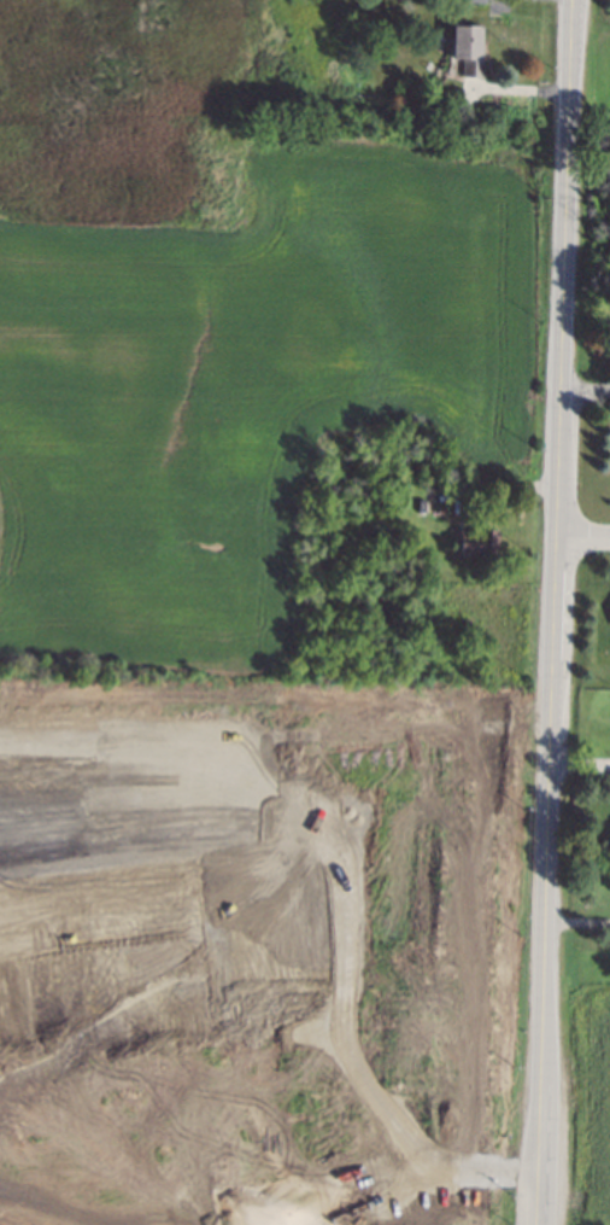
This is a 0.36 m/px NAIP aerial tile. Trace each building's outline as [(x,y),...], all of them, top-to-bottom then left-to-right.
[(481,56),(482,56),(482,77),(481,77),(463,77),(461,77),(462,59),(450,58),(451,25),(481,27),(481,56)] [(462,89),(461,98),(450,97),(450,88),(462,89)] [(444,514),(434,514),(434,504),(439,504),(444,504),(444,514)] [(495,541),(494,541),(494,554),(458,554),(459,539),(457,539),(457,529),(495,530),(495,541)]
